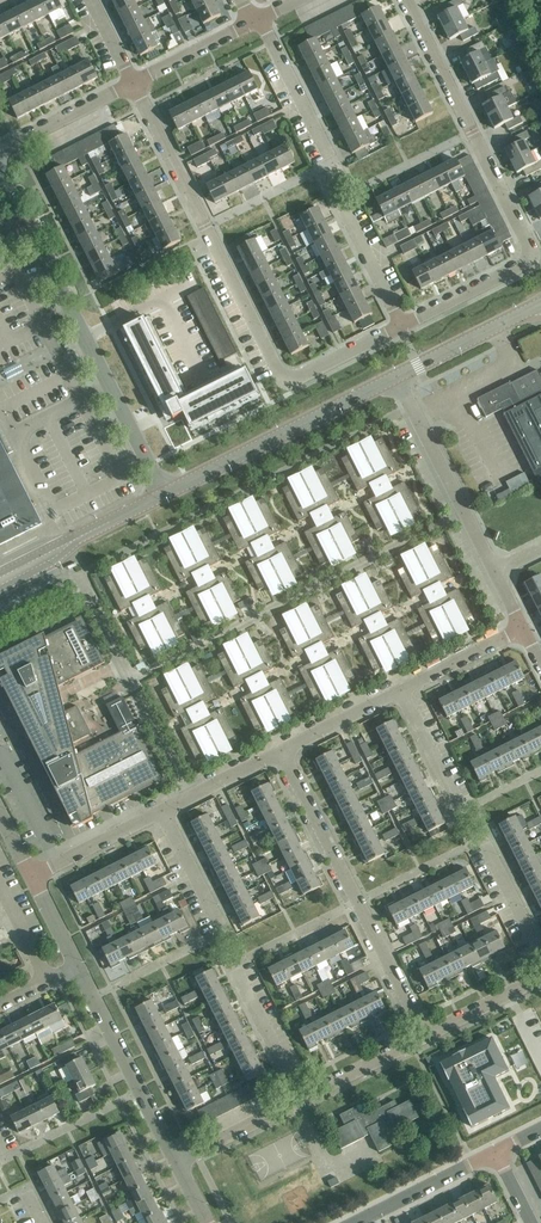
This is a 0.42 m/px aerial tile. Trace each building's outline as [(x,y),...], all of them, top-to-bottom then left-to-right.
[(26,5),(35,22),(48,15),(41,0),(36,0),(26,5)] [(48,15),(62,8),(58,0),(41,0),(48,15)] [(120,17),(137,8),(133,0),(120,0),(113,3),(120,17)] [(196,11),(214,2),(212,0),(191,0),(196,11)] [(438,17),(444,29),(462,19),(457,8),(463,5),(461,0),(456,0),(445,6),(448,12),(438,17)] [(360,17),(366,13),(360,1),(353,4),(360,17)] [(214,2),(196,11),(203,25),(220,16),(214,2)] [(347,7),(353,20),(360,17),(353,4),(347,7)] [(26,5),(13,11),(22,29),(35,22),(26,5)] [(177,5),(171,7),(175,15),(180,12),(177,5)] [(347,7),(341,10),(347,23),(353,20),(347,7)] [(361,16),(368,30),(386,21),(379,7),(361,16)] [(120,17),(127,30),(144,21),(137,8),(120,17)] [(341,10),(337,12),(334,14),(341,26),(347,23),(341,10)] [(0,18),(9,35),(22,29),(13,11),(0,18)] [(507,33),(515,29),(507,11),(498,15),(507,33)] [(161,19),(164,25),(172,20),(170,15),(161,19)] [(178,20),(184,34),(192,30),(185,16),(178,20)] [(330,32),(331,31),(336,28),(330,16),(323,19),(330,32)] [(9,35),(0,18),(0,40),(9,35)] [(144,21),(127,30),(133,43),(151,34),(156,32),(149,18),(144,21)] [(323,35),(330,32),(323,19),(317,22),(323,35)] [(462,19),(444,29),(450,40),(460,35),(463,42),(478,34),(475,28),(468,31),(462,19)] [(164,25),(165,27),(167,30),(169,29),(175,26),(172,20),(164,25)] [(368,30),(375,43),(392,34),(386,21),(368,30)] [(317,38),(323,35),(317,22),(311,26),(317,38)] [(56,32),(60,40),(74,33),(70,25),(56,32)] [(92,26),(77,30),(79,37),(94,32),(92,26)] [(175,26),(169,29),(173,36),(179,33),(175,26)] [(311,26),(304,29),(310,42),(317,38),(311,26)] [(173,36),(169,29),(167,30),(165,27),(163,28),(170,42),(168,48),(169,50),(178,46),(173,36)] [(340,36),(336,28),(331,31),(335,39),(340,36)] [(344,32),(348,40),(353,37),(349,30),(344,32)] [(520,31),(510,36),(515,47),(525,41),(520,31)] [(151,34),(133,43),(140,57),(161,46),(158,41),(160,40),(156,32),(151,34)] [(375,43),(382,56),(399,47),(392,34),(375,43)] [(52,37),(45,41),(47,46),(55,42),(52,37)] [(76,37),(63,44),(65,49),(67,52),(80,45),(76,37)] [(353,37),(348,40),(352,48),(357,45),(353,37)] [(298,48),(305,61),(323,53),(316,39),(298,48)] [(47,46),(45,41),(37,45),(40,50),(47,46)] [(460,62),(466,73),(491,61),(482,42),(465,51),(468,57),(460,62)] [(65,49),(63,44),(55,48),(58,53),(65,49)] [(516,49),(521,59),(528,55),(522,45),(516,49)] [(382,56),(388,69),(406,60),(399,47),(382,56)] [(341,50),(345,58),(350,55),(346,48),(341,50)] [(26,50),(18,54),(21,60),(29,56),(26,50)] [(44,53),(36,57),(39,63),(47,59),(44,53)] [(305,61),(312,75),(329,66),(323,53),(305,61)] [(21,60),(18,54),(10,58),(13,64),(21,60)] [(350,55),(345,58),(348,66),(354,63),(350,55)] [(357,59),(361,66),(366,64),(362,56),(357,59)] [(39,63),(36,57),(29,61),(31,66),(39,63)] [(388,69),(395,82),(412,74),(406,60),(388,69)] [(491,61),(466,73),(472,85),(480,81),(483,87),(500,79),(497,72),(499,71),(493,60),(491,61)] [(89,61),(75,68),(84,85),(97,78),(89,61)] [(522,63),(529,88),(538,86),(531,61),(522,63)] [(366,64),(361,66),(365,74),(370,72),(366,64)] [(20,72),(18,66),(10,71),(12,76),(13,76),(20,72)] [(312,75),(319,88),(336,79),(329,66),(312,75)] [(55,78),(48,81),(57,99),(70,92),(62,75),(58,67),(51,70),(55,78)] [(75,68),(62,75),(70,92),(84,85),(75,68)] [(14,78),(13,76),(12,76),(10,71),(0,75),(0,84),(1,85),(14,78)] [(249,72),(235,79),(244,97),(258,90),(249,72)] [(354,77),(358,85),(363,82),(359,74),(354,77)] [(395,82),(402,96),(419,87),(412,74),(395,82)] [(235,79),(222,86),(231,103),(244,97),(235,79)] [(319,88),(325,101),(343,92),(336,79),(319,88)] [(48,81),(35,88),(44,105),(57,99),(48,81)] [(363,82),(358,85),(362,92),(367,90),(363,82)] [(370,85),(374,93),(380,90),(376,82),(370,85)] [(222,86),(209,93),(218,110),(231,103),(222,86)] [(402,96),(408,109),(426,100),(419,87),(402,96)] [(489,103),(483,106),(488,118),(507,108),(516,104),(510,92),(508,93),(505,87),(485,96),(489,103)] [(35,88),(22,95),(31,112),(44,105),(35,88)] [(380,90),(374,93),(378,101),(384,98),(380,90)] [(325,101),(332,114),(349,106),(343,92),(325,101)] [(209,93),(196,99),(205,117),(218,110),(209,93)] [(31,112),(22,95),(8,102),(17,119),(31,112)] [(196,99),(183,106),(191,123),(205,117),(196,99)] [(367,103),(371,111),(377,108),(373,100),(367,103)] [(426,100),(408,109),(415,123),(433,114),(426,100)] [(191,123),(183,106),(169,113),(178,130),(191,123)] [(332,114),(339,127),(356,119),(349,106),(332,114)] [(253,115),(257,122),(270,116),(266,108),(253,115)] [(377,108),(371,111),(375,119),(381,116),(377,108)] [(507,108),(488,118),(494,129),(505,124),(508,131),(523,123),(520,116),(513,120),(507,108)] [(384,111),(388,119),(393,117),(389,109),(384,111)] [(393,117),(388,119),(392,127),(397,124),(393,117)] [(339,127),(345,141),(363,132),(356,119),(339,127)] [(249,120),(241,124),(244,129),(252,125),(249,120)] [(273,120),(259,127),(262,132),(263,135),(277,128),(273,120)] [(244,129),(241,124),(233,128),(236,133),(244,129)] [(116,157),(133,148),(126,135),(120,138),(114,125),(107,128),(114,141),(109,143),(116,157)] [(262,132),(259,127),(252,131),(254,136),(262,132)] [(390,135),(386,127),(381,130),(385,137),(390,135)] [(107,144),(109,143),(114,141),(107,128),(101,132),(107,144)] [(363,132),(345,141),(352,154),(354,153),(365,148),(377,142),(373,136),(371,137),(367,130),(363,132)] [(505,150),(511,162),(530,153),(524,141),(530,138),(527,131),(512,139),(515,145),(505,150)] [(101,147),(107,144),(101,132),(94,135),(101,147)] [(223,133),(215,137),(217,143),(225,139),(223,133)] [(94,151),(101,147),(94,135),(88,138),(94,151)] [(241,136),(233,140),(236,146),(244,142),(241,136)] [(217,143),(215,137),(207,141),(210,146),(217,143)] [(88,154),(94,151),(88,138),(82,141),(88,154)] [(236,146),(233,140),(225,144),(228,149),(236,146)] [(187,148),(191,156),(205,149),(201,141),(187,148)] [(77,159),(78,159),(84,156),(77,143),(71,147),(77,159)] [(286,146),(272,153),(281,170),(295,163),(286,146)] [(71,163),(77,159),(71,147),(64,150),(71,163)] [(116,157),(122,170),(140,162),(133,148),(116,157)] [(365,148),(354,153),(358,161),(369,156),(365,148)] [(214,149),(207,153),(209,159),(211,161),(211,163),(219,159),(214,149)] [(511,162),(517,174),(523,171),(526,177),(540,170),(540,159),(536,149),(530,153),(511,162)] [(64,166),(71,163),(64,150),(58,153),(64,166)] [(58,153),(52,156),(58,169),(63,167),(64,166),(58,153)] [(209,159),(207,153),(193,160),(197,168),(211,161),(209,159)] [(272,153),(259,159),(268,177),(281,170),(272,153)] [(470,155),(457,162),(461,170),(474,164),(470,155)] [(88,164),(84,156),(78,159),(82,167),(88,164)] [(100,165),(96,157),(91,160),(95,168),(100,165)] [(259,159),(246,166),(255,183),(268,177),(259,159)] [(465,177),(464,176),(461,170),(457,162),(456,160),(442,167),(451,184),(455,193),(462,190),(457,180),(465,177)] [(122,170),(129,184),(146,175),(140,162),(122,170)] [(477,170),(474,164),(461,170),(464,176),(477,170)] [(103,170),(100,165),(95,168),(99,176),(108,171),(106,168),(103,170)] [(246,166),(233,173),(242,190),(255,183),(246,166)] [(46,175),(53,189),(70,180),(63,167),(46,175)] [(442,167),(429,173),(438,191),(451,184),(442,167)] [(464,176),(465,177),(468,183),(480,176),(477,170),(464,176)] [(233,173),(220,179),(228,197),(242,190),(233,173)] [(429,173),(416,180),(424,197),(438,191),(429,173)] [(88,178),(92,186),(98,183),(94,175),(88,178)] [(129,184),(136,197),(153,188),(146,175),(129,184)] [(480,176),(468,183),(471,189),(484,183),(480,176)] [(228,197),(220,179),(206,186),(215,204),(228,197)] [(53,189),(60,202),(77,193),(70,180),(53,189)] [(416,180),(402,187),(411,204),(424,197),(416,180)] [(98,183),(92,186),(96,194),(101,191),(98,183)] [(487,189),(484,183),(471,189),(474,196),(487,189)] [(534,209),(540,206),(540,183),(537,185),(540,191),(529,197),(534,209)] [(104,186),(108,194),(114,191),(110,184),(104,186)] [(402,187),(389,193),(398,211),(411,204),(402,187)] [(136,197),(143,210),(160,201),(153,188),(136,197)] [(474,196),(475,197),(478,202),(490,196),(487,189),(474,196)] [(114,191),(108,194),(112,202),(118,199),(114,191)] [(60,202),(66,216),(83,207),(77,193),(60,202)] [(381,212),(370,217),(373,223),(384,218),(387,224),(401,217),(398,211),(389,193),(376,200),(381,212)] [(475,197),(467,200),(470,206),(478,202),(475,197)] [(496,206),(492,200),(480,206),(482,212),(483,213),(496,206)] [(143,210),(149,223),(166,214),(160,201),(143,210)] [(101,204),(105,212),(111,209),(107,202),(101,204)] [(456,206),(448,210),(450,216),(458,212),(456,206)] [(468,219),(482,212),(480,206),(466,213),(468,219)] [(496,206),(483,213),(486,219),(499,213),(496,206)] [(66,216),(73,229),(90,220),(83,207),(66,216)] [(300,217),(307,230),(324,222),(317,208),(300,217)] [(111,209),(105,212),(109,220),(115,217),(111,209)] [(118,213),(122,220),(127,218),(123,210),(118,213)] [(450,216),(448,210),(440,214),(443,220),(450,216)] [(461,223),(468,219),(466,213),(458,217),(461,223)] [(489,226),(502,219),(499,213),(486,219),(489,226)] [(152,229),(156,236),(173,228),(166,214),(149,223),(145,225),(148,231),(152,229)] [(127,218),(122,220),(126,228),(131,226),(127,218)] [(492,232),(505,226),(502,219),(489,226),(492,232)] [(73,229),(80,242),(97,233),(90,220),(73,229)] [(429,220),(421,224),(424,229),(432,225),(429,220)] [(307,230),(314,243),(331,235),(324,222),(307,230)] [(447,223),(439,227),(442,232),(450,228),(447,223)] [(424,229),(421,224),(413,228),(416,233),(424,229)] [(505,226),(492,232),(496,238),(509,232),(505,226)] [(442,232),(439,227),(432,231),(434,236),(442,232)] [(115,231),(119,239),(124,236),(120,228),(115,231)] [(173,228),(156,236),(163,250),(180,241),(173,228)] [(407,228),(394,235),(383,241),(386,248),(398,243),(411,236),(407,228)] [(270,232),(275,243),(281,240),(275,230),(270,232)] [(283,233),(286,241),(292,238),(288,230),(283,233)] [(492,232),(478,239),(487,256),(501,249),(499,244),(511,238),(509,232),(496,238),(492,232)] [(80,242),(86,255),(103,246),(97,233),(80,242)] [(314,243),(320,257),(338,248),(331,235),(314,243)] [(124,236),(119,239),(123,246),(128,244),(124,236)] [(131,239),(135,247),(141,244),(137,236),(131,239)] [(421,236),(413,240),(416,246),(416,245),(423,242),(421,236)] [(292,238),(286,241),(290,249),(296,246),(292,238)] [(478,239),(465,245),(474,263),(487,256),(478,239)] [(237,248),(244,262),(261,253),(254,240),(237,248)] [(416,246),(413,240),(400,247),(404,255),(417,248),(416,245),(416,246)] [(141,244),(135,247),(139,255),(145,252),(141,244)] [(465,245),(452,252),(461,269),(474,263),(465,245)] [(86,255),(93,268),(110,260),(103,246),(86,255)] [(279,251),(283,259),(289,256),(285,248),(279,251)] [(320,257),(327,270),(344,261),(338,248),(320,257)] [(452,252),(439,259),(448,276),(461,269),(452,252)] [(244,262),(251,275),(268,267),(261,253),(244,262)] [(128,257),(132,265),(138,262),(134,254),(128,257)] [(289,256),(283,259),(287,267),(293,264),(289,256)] [(296,259),(300,267),(305,264),(301,257),(296,259)] [(439,259),(426,265),(434,283),(448,276),(439,259)] [(110,260),(93,268),(100,282),(117,273),(110,260)] [(327,270),(319,274),(322,280),(330,276),(334,283),(351,274),(344,261),(327,270)] [(305,264),(300,267),(304,275),(309,272),(305,264)] [(434,283),(426,265),(412,272),(421,290),(434,283)] [(251,275),(257,289),(275,280),(268,267),(251,275)] [(334,283),(340,296),(358,288),(351,274),(334,283)] [(293,278),(297,285),(302,283),(298,275),(293,278)] [(257,289),(264,302),(281,293),(275,280),(257,289)] [(302,283),(297,285),(301,293),(306,290),(302,283)] [(309,286),(313,294),(319,291),(315,283),(309,286)] [(340,296),(347,310),(364,301),(358,288),(340,296)] [(204,289),(187,297),(217,357),(234,349),(204,289)] [(319,291),(313,294),(320,307),(325,304),(319,291)] [(264,302),(271,315),(288,306),(281,293),(264,302)] [(306,304),(310,312),(315,309),(312,301),(306,304)] [(364,301),(347,310),(354,323),(371,315),(364,301)] [(271,315),(277,328),(295,319),(288,306),(271,315)] [(315,309),(310,312),(314,320),(319,317),(315,309)] [(323,312),(326,320),(332,317),(328,310),(323,312)] [(332,317),(326,320),(333,333),(341,329),(334,316),(332,317)] [(144,319),(123,330),(168,417),(171,416),(174,421),(183,416),(190,430),(258,395),(246,372),(186,402),(144,319)] [(277,328),(284,341),(301,333),(295,319),(277,328)] [(329,335),(322,322),(314,326),(321,339),(329,335)] [(301,333),(284,341),(291,355),(308,346),(301,333)] [(540,374),(537,370),(511,383),(512,385),(456,412),(463,427),(501,408),(539,483),(540,482),(540,377),(540,374)] [(117,573),(105,579),(121,612),(134,605),(140,616),(127,623),(141,650),(153,644),(157,653),(174,645),(172,641),(184,635),(177,620),(195,611),(202,626),(214,619),(217,624),(233,615),(229,606),(241,600),(227,572),(214,579),(208,568),(221,561),(214,547),(232,538),(239,552),(252,545),(258,556),(245,563),(259,591),(271,584),(276,594),(292,585),(290,581),(303,575),(295,560),(313,551),(321,566),(333,560),(335,564),(352,555),(347,546),(359,540),(345,512),(332,519),(326,508),(340,501),(332,487),(350,478),(358,492),(371,486),(376,497),(363,503),(377,531),(389,525),(394,534),(411,525),(409,521),(421,515),(404,482),(391,489),(386,478),(399,472),(382,439),(370,445),(368,441),(351,449),(353,453),(341,460),(349,475),(331,484),(323,469),(311,475),(309,471),(292,479),(294,483),(282,489),(299,522),(312,516),(317,526),(304,533),(311,547),(293,557),(286,542),(273,549),(267,538),(280,531),(264,499),(257,502),(252,505),(250,501),(233,509),(235,513),(223,519),(231,535),(212,544),(205,529),(193,535),(191,531),(174,539),(176,543),(171,546),(164,549),(180,582),(193,575),(199,586),(186,593),(193,607),(175,617),(168,602),(155,609),(149,598),(162,591),(146,558),(138,562),(133,565),(131,561),(115,569),(117,573)] [(42,525),(0,441),(0,546),(42,525)] [(284,454),(293,450),(290,443),(281,448),(284,454)] [(480,481),(487,492),(498,485),(491,474),(480,481)] [(173,685),(161,691),(175,718),(182,715),(187,726),(181,729),(197,762),(209,756),(211,760),(228,752),(226,748),(238,741),(222,709),(208,715),(203,704),(216,698),(209,683),(227,674),(234,689),(247,682),(253,693),(240,700),(256,732),(263,729),(268,726),(270,730),(287,722),(285,718),(297,712),(290,696),(308,687),(315,702),(327,696),(330,700),(346,692),(344,688),(356,682),(340,649),(327,656),(321,645),(334,638),(327,623),(345,614),(352,629),(365,622),(371,633),(358,640),(374,672),(382,669),(387,666),(389,670),(405,662),(403,658),(416,652),(408,637),(426,627),(434,643),(446,636),(448,640),(465,632),(463,628),(475,622),(458,589),(445,596),(440,585),(453,578),(436,545),(424,552),(422,547),(405,556),(410,565),(398,571),(412,599),(425,592),(430,603),(417,610),(424,624),(406,633),(399,619),(386,626),(380,615),(393,608),(379,580),(367,587),(363,577),(346,586),(348,590),(336,596),(343,611),(325,620),(318,605),(306,611),(304,607),(287,616),(291,625),(279,631),(293,659),(306,652),(312,663),(299,670),(306,684),(288,693),(281,679),(268,685),(262,674),(275,668),(261,640),(249,646),(244,637),(228,646),(230,650),(218,656),(225,671),(207,680),(199,665),(187,671),(185,667),(169,676),(173,685)] [(531,597),(540,592),(540,578),(540,576),(525,584),(531,597)] [(538,610),(540,608),(540,592),(531,597),(538,610)] [(81,616),(75,620),(76,622),(8,656),(7,654),(0,658),(0,681),(2,685),(3,685),(15,707),(13,709),(28,740),(31,739),(61,798),(57,800),(71,826),(98,812),(98,811),(117,801),(118,802),(132,795),(132,794),(149,785),(150,786),(164,779),(151,755),(149,756),(147,752),(150,751),(123,698),(108,706),(122,732),(76,755),(73,743),(91,734),(77,706),(65,712),(61,699),(60,700),(54,689),(105,663),(81,616)] [(508,667),(503,669),(511,685),(524,679),(515,660),(506,664),(508,667)] [(497,668),(489,673),(499,692),(511,685),(503,669),(499,671),(497,668)] [(482,680),(478,682),(486,698),(499,692),(489,673),(481,677),(482,680)] [(472,681),(463,686),(473,705),(486,698),(478,682),(473,684),(472,681)] [(456,693),(452,695),(460,711),(473,705),(463,686),(455,690),(456,693)] [(512,694),(515,700),(521,697),(517,691),(512,694)] [(460,711),(452,695),(448,697),(446,694),(437,699),(447,718),(460,711)] [(521,697),(515,700),(519,707),(524,704),(521,697)] [(521,711),(524,718),(530,715),(527,709),(521,711)] [(500,711),(494,714),(497,721),(504,718),(500,711)] [(488,718),(491,724),(497,721),(494,714),(488,718)] [(530,715),(524,718),(528,725),(534,722),(530,715)] [(461,719),(464,726),(470,723),(466,717),(461,719)] [(504,718),(497,721),(501,728),(507,724),(504,718)] [(376,730),(383,743),(399,734),(397,730),(400,729),(395,720),(376,730)] [(497,721),(491,724),(495,731),(501,728),(497,721)] [(470,723),(464,726),(467,733),(473,730),(470,723)] [(465,735),(462,729),(455,733),(458,738),(465,735)] [(522,738),(531,757),(540,752),(538,750),(540,748),(540,744),(535,731),(522,738)] [(383,743),(390,756),(409,746),(404,738),(402,739),(399,734),(383,743)] [(469,738),(473,744),(479,741),(476,735),(469,738)] [(522,738),(509,744),(517,760),(522,758),(523,761),(531,757),(522,738)] [(479,741),(473,744),(476,751),(482,748),(479,741)] [(346,745),(352,758),(359,755),(352,742),(346,745)] [(360,746),(363,753),(369,750),(366,743),(360,746)] [(509,744),(496,751),(506,770),(514,765),(513,763),(517,760),(509,744)] [(390,756),(396,768),(412,760),(410,756),(413,754),(409,746),(390,756)] [(369,750),(363,753),(367,759),(372,756),(369,750)] [(496,751),(483,757),(492,773),(496,771),(498,774),(506,770),(496,751)] [(321,769),(323,773),(339,765),(332,752),(313,761),(318,770),(321,769)] [(359,755),(352,758),(356,765),(362,762),(359,755)] [(492,773),(483,757),(470,764),(480,783),(489,778),(487,775),(492,773)] [(396,768),(403,781),(422,772),(417,763),(415,765),(412,760),(396,768)] [(322,779),(326,787),(345,778),(339,765),(323,773),(325,778),(322,779)] [(388,768),(381,771),(385,778),(391,774),(388,768)] [(385,778),(381,771),(375,775),(378,781),(385,778)] [(403,781),(409,794),(425,786),(423,781),(426,780),(422,772),(403,781)] [(370,777),(363,781),(367,787),(373,783),(370,777)] [(333,794),(336,799),(352,791),(345,778),(326,787),(331,796),(333,794)] [(367,787),(363,781),(357,784),(360,790),(367,787)] [(252,792),(258,806),(275,797),(272,793),(275,792),(271,783),(252,792)] [(409,794),(415,807),(434,797),(430,789),(427,790),(425,786),(409,794)] [(335,805),(339,813),(358,803),(352,791),(336,799),(338,803),(335,805)] [(391,795),(384,799),(387,805),(394,801),(391,795)] [(275,797),(258,806),(265,818),(284,809),(280,801),(277,802),(275,797)] [(415,807),(422,820),(438,811),(436,807),(439,805),(434,797),(415,807)] [(377,802),(380,808),(387,805),(384,799),(377,802)] [(394,801),(387,805),(390,811),(397,807),(394,801)] [(346,820),(349,824),(365,816),(358,803),(339,813),(344,821),(346,820)] [(228,820),(234,817),(227,804),(221,807),(228,820)] [(235,809),(239,816),(245,812),(242,805),(235,809)] [(387,805),(380,808),(383,814),(390,811),(387,805)] [(265,818),(271,831),(288,823),(285,819),(288,817),(284,809),(265,818)] [(438,811),(422,820),(429,833),(448,823),(443,814),(440,816),(438,811)] [(245,812),(239,816),(242,822),(249,819),(245,812)] [(196,831),(198,836),(214,828),(208,815),(189,824),(193,833),(196,831)] [(348,830),(352,839),(371,829),(365,816),(349,824),(351,829),(348,830)] [(228,820),(223,823),(227,830),(237,825),(234,817),(228,820)] [(504,834),(506,838),(522,830),(515,817),(496,827),(501,835),(504,834)] [(414,819),(407,823),(410,829),(417,825),(414,819)] [(537,827),(533,820),(527,824),(530,830),(537,827)] [(271,831),(278,844),(297,834),(293,826),(290,828),(288,823),(271,831)] [(410,829),(407,823),(400,826),(403,832),(410,829)] [(198,842),(202,850),(221,841),(214,828),(198,836),(200,840),(198,842)] [(359,845),(362,850),(378,842),(371,829),(352,839),(357,847),(359,845)] [(395,829),(388,832),(391,838),(398,835),(395,829)] [(505,844),(509,853),(528,843),(522,830),(506,838),(508,843),(505,844)] [(264,831),(257,834),(260,840),(267,837),(264,831)] [(391,838),(388,832),(382,835),(385,841),(391,838)] [(260,840),(257,834),(250,838),(253,844),(260,840)] [(278,844),(284,857),(301,849),(298,844),(301,843),(297,834),(278,844)] [(246,840),(239,844),(242,850),(249,846),(246,840)] [(209,857),(211,862),(227,853),(221,841),(202,850),(206,858),(209,857)] [(378,842),(362,850),(364,854),(361,856),(365,865),(384,855),(378,842)] [(516,860),(519,864),(535,856),(528,843),(509,853),(514,861),(516,860)] [(242,850),(239,844),(232,847),(235,853),(242,850)] [(140,853),(135,855),(143,871),(156,864),(147,846),(138,850),(140,853)] [(284,857),(291,870),(310,860),(306,852),(303,853),(301,849),(284,857)] [(211,867),(215,876),(234,866),(227,853),(211,862),(213,866),(211,867)] [(129,854),(121,859),(131,878),(143,871),(135,855),(131,857),(129,854)] [(522,878),(540,869),(540,868),(535,856),(519,864),(521,868),(518,870),(522,878)] [(266,858),(259,862),(262,868),(269,864),(266,858)] [(114,866),(110,868),(118,884),(131,878),(121,859),(113,863),(114,866)] [(291,870),(297,882),(313,874),(311,870),(314,868),(310,860),(291,870)] [(252,865),(255,871),(262,868),(259,862),(252,865)] [(265,874),(272,871),(269,864),(262,868),(265,874)] [(222,883),(224,887),(240,879),(234,866),(215,876),(219,884),(222,883)] [(104,867),(95,872),(105,891),(118,884),(110,868),(105,870),(104,867)] [(255,871),(258,877),(265,874),(262,868),(255,871)] [(457,875),(453,877),(461,893),(474,887),(464,868),(456,872),(457,875)] [(532,890),(540,885),(540,869),(522,878),(527,887),(529,885),(532,890)] [(88,879),(84,881),(92,897),(105,891),(95,872),(87,876),(88,879)] [(313,874),(297,882),(304,896),(323,886),(319,877),(316,879),(313,874)] [(144,880),(151,894),(167,885),(163,877),(153,882),(150,877),(144,880)] [(447,877),(438,881),(448,900),(461,893),(453,877),(448,879),(447,877)] [(224,893),(228,901),(247,892),(240,879),(224,887),(226,892),(224,893)] [(92,897),(84,881),(79,883),(78,880),(69,885),(79,904),(92,897)] [(283,886),(286,892),(293,889),(291,886),(293,884),(292,881),(283,886)] [(431,888),(427,890),(435,906),(439,913),(444,910),(441,903),(448,900),(438,881),(430,885),(431,888)] [(535,904),(540,901),(540,885),(532,890),(534,894),(531,896),(535,904)] [(286,892),(283,886),(276,889),(279,895),(286,892)] [(421,889),(413,894),(422,913),(435,906),(427,890),(423,892),(421,889)] [(163,910),(167,917),(175,933),(179,931),(181,934),(189,930),(180,911),(171,915),(168,907),(166,908),(163,903),(173,898),(169,890),(159,895),(162,902),(156,905),(160,912),(163,910)] [(271,891),(265,895),(268,901),(274,898),(271,891)] [(235,908),(237,913),(253,905),(247,892),(228,901),(232,910),(235,908)] [(406,901),(401,903),(410,919),(422,913),(413,894),(404,898),(406,901)] [(153,898),(156,905),(162,902),(159,895),(153,898)] [(268,901),(265,895),(258,898),(261,905),(268,901)] [(120,903),(123,910),(129,907),(135,904),(132,897),(120,903)] [(464,907),(470,904),(467,899),(461,902),(464,907)] [(474,912),(484,907),(480,899),(470,904),(474,912)] [(410,919),(401,903),(397,905),(395,902),(387,907),(396,926),(410,919)] [(92,906),(96,913),(102,909),(99,903),(92,906)] [(139,911),(135,904),(129,907),(133,914),(139,911)] [(468,915),(474,912),(470,904),(464,907),(468,915)] [(253,905),(237,913),(239,917),(236,919),(241,927),(260,918),(253,905)] [(129,907),(123,910),(131,926),(137,922),(133,914),(129,907)] [(102,909),(96,913),(99,919),(106,916),(102,909)] [(487,912),(476,917),(480,925),(491,919),(487,912)] [(87,918),(89,924),(96,921),(93,915),(87,918)] [(163,943),(154,924),(150,916),(137,923),(141,930),(149,946),(154,944),(155,947),(163,943)] [(167,917),(154,924),(163,943),(172,938),(170,936),(175,933),(167,917)] [(480,925),(476,917),(470,920),(474,928),(480,925)] [(443,922),(447,929),(453,926),(449,919),(443,922)] [(102,924),(105,931),(111,928),(108,921),(102,924)] [(443,922),(437,925),(440,932),(447,929),(443,922)] [(483,930),(480,925),(474,928),(477,933),(483,930)] [(456,933),(453,926),(447,929),(450,936),(456,933)] [(111,928),(105,931),(108,938),(115,934),(111,928)] [(337,935),(332,938),(341,954),(354,947),(344,928),(336,933),(337,935)] [(412,932),(416,940),(422,937),(418,929),(412,932)] [(447,929),(440,932),(444,939),(450,936),(447,929)] [(141,930),(128,937),(138,956),(146,951),(145,949),(149,946),(141,930)] [(406,946),(416,940),(412,932),(402,938),(406,946)] [(497,932),(484,939),(492,955),(496,953),(498,955),(506,951),(497,932)] [(128,937),(115,943),(124,959),(128,957),(129,960),(138,956),(128,937)] [(327,937),(318,941),(328,960),(341,954),(332,938),(328,940),(327,937)] [(437,937),(428,939),(430,947),(439,944),(437,937)] [(484,939),(471,945),(481,964),(489,960),(487,957),(492,955),(484,939)] [(307,950),(315,967),(328,960),(318,941),(310,945),(311,948),(307,950)] [(124,959),(115,943),(102,950),(112,969),(120,964),(119,962),(124,959)] [(419,946),(422,952),(428,949),(425,943),(419,946)] [(471,945),(458,952),(466,968),(471,965),(472,968),(481,964),(471,945)] [(412,949),(402,953),(408,966),(417,961),(412,949)] [(428,949),(422,952),(425,959),(431,956),(428,949)] [(302,973),(315,967),(307,950),(302,953),(301,950),(293,954),(302,973)] [(458,952),(445,958),(455,977),(463,973),(462,970),(466,968),(458,952)] [(286,961),(281,963),(290,980),(302,973),(293,954),(284,958),(286,961)] [(445,958),(433,964),(441,981),(445,978),(447,981),(455,977),(445,958)] [(344,969),(351,966),(350,965),(347,959),(341,962),(344,969)] [(350,965),(351,966),(354,973),(364,968),(360,960),(350,965)] [(290,980),(281,963),(277,966),(275,963),(267,967),(276,986),(290,980)] [(441,981),(433,964),(419,971),(429,990),(438,986),(436,983),(441,981)] [(354,973),(351,966),(344,969),(348,976),(354,973)] [(196,978),(203,992),(219,983),(217,979),(219,977),(215,969),(196,978)] [(366,972),(356,977),(360,985),(370,980),(366,972)] [(356,977),(350,980),(354,988),(360,985),(356,977)] [(329,980),(323,983),(327,989),(333,986),(329,980)] [(203,992),(209,1004),(228,995),(224,986),(221,988),(219,983),(203,992)] [(327,989),(323,983),(317,986),(320,993),(327,989)] [(290,988),(293,995),(299,992),(296,985),(290,988)] [(363,991),(360,985),(354,988),(357,994),(363,991)] [(330,996),(336,993),(333,986),(327,989),(330,996)] [(327,989),(320,993),(324,999),(330,996),(327,989)] [(195,992),(188,995),(191,1001),(198,998),(195,992)] [(299,992),(293,995),(297,1002),(303,999),(299,992)] [(377,993),(364,999),(372,1015),(376,1013),(378,1016),(386,1012),(377,993)] [(191,1001),(188,995),(181,998),(184,1005),(191,1001)] [(209,1004),(216,1017),(232,1009),(229,1004),(232,1003),(228,995),(209,1004)] [(364,999),(351,1006),(360,1025),(369,1021),(367,1018),(372,1015),(364,999)] [(140,1018),(142,1022),(158,1014),(152,1001),(133,1010),(137,1019),(140,1018)] [(177,1001),(170,1004),(173,1010),(180,1007),(177,1001)] [(299,1006),(302,1013),(306,1020),(312,1017),(305,1003),(299,1006)] [(173,1010),(170,1004),(163,1008),(166,1014),(173,1010)] [(56,1005),(42,1012),(49,1027),(63,1020),(56,1005)] [(351,1006),(338,1012),(346,1028),(351,1026),(352,1029),(360,1025),(351,1006)] [(216,1017),(222,1030),(241,1020),(237,1012),(234,1013),(232,1009),(216,1017)] [(42,1012),(28,1019),(36,1034),(39,1040),(52,1033),(49,1027),(42,1012)] [(338,1012),(325,1019),(335,1038),(343,1033),(342,1031),(346,1028),(338,1012)] [(142,1028),(146,1036),(165,1027),(158,1014),(142,1022),(145,1026),(142,1028)] [(192,1020),(196,1027),(202,1024),(199,1017),(192,1020)] [(28,1019),(15,1025),(23,1041),(36,1034),(28,1019)] [(325,1019),(312,1025),(321,1041),(325,1039),(327,1042),(335,1038),(325,1019)] [(222,1030),(228,1043),(245,1035),(242,1030),(245,1029),(241,1020),(222,1030)] [(181,1026),(184,1033),(191,1029),(188,1023),(181,1026)] [(202,1024),(196,1027),(199,1034),(206,1030),(202,1024)] [(15,1025),(2,1032),(9,1047),(23,1041),(15,1025)] [(321,1041),(312,1025),(299,1032),(309,1051),(318,1046),(316,1044),(321,1041)] [(153,1043),(155,1048),(171,1039),(165,1027),(146,1036),(150,1045),(153,1043)] [(191,1029),(184,1033),(188,1040),(195,1036),(191,1029)] [(0,1033),(0,1060),(6,1057),(2,1051),(9,1047),(2,1032),(0,1033)] [(228,1043),(235,1056),(254,1046),(250,1038),(247,1039),(245,1035),(228,1043)] [(72,1039),(59,1046),(62,1054),(76,1047),(72,1039)] [(155,1048),(152,1049),(159,1062),(178,1052),(171,1039),(155,1048)] [(454,1058),(440,1064),(449,1081),(450,1080),(465,1110),(463,1111),(472,1128),(509,1109),(494,1078),(508,1071),(492,1039),(465,1052),(465,1051),(453,1057),(454,1058)] [(221,1043),(214,1046),(217,1052),(224,1049),(221,1043)] [(62,1054),(59,1046),(52,1049),(56,1057),(62,1054)] [(217,1052),(214,1046),(207,1050),(210,1056),(217,1052)] [(235,1056),(241,1068),(258,1060),(255,1056),(258,1054),(254,1046),(235,1056)] [(182,1060),(187,1058),(188,1055),(185,1049),(178,1052),(159,1062),(163,1070),(166,1069),(168,1073),(184,1065),(182,1060)] [(513,1054),(519,1069),(531,1065),(525,1050),(513,1054)] [(203,1052),(196,1055),(199,1062),(206,1058),(203,1052)] [(67,1067),(73,1080),(89,1072),(82,1058),(78,1060),(74,1053),(59,1061),(63,1069),(67,1067)] [(199,1062),(196,1055),(189,1059),(192,1065),(199,1062)] [(37,1056),(32,1059),(36,1067),(41,1064),(37,1056)] [(36,1067),(32,1059),(27,1062),(31,1069),(36,1067)] [(258,1060),(241,1068),(248,1081),(267,1072),(263,1063),(260,1065),(258,1060)] [(168,1079),(172,1087),(191,1078),(184,1065),(168,1073),(170,1078),(168,1079)] [(36,1073),(39,1079),(45,1076),(42,1069),(36,1073)] [(225,1076),(222,1069),(216,1073),(219,1079),(225,1076)] [(12,1070),(6,1073),(10,1080),(15,1077),(12,1070)] [(89,1072),(73,1080),(68,1083),(74,1095),(76,1094),(80,1102),(95,1094),(92,1088),(96,1085),(89,1072)] [(6,1073),(0,1076),(0,1085),(10,1080),(6,1073)] [(210,1076),(213,1083),(219,1079),(216,1073),(210,1076)] [(225,1076),(219,1079),(223,1086),(229,1083),(225,1076)] [(26,1094),(32,1091),(25,1078),(20,1081),(26,1094)] [(179,1094),(181,1099),(197,1091),(191,1078),(172,1087),(176,1096),(179,1094)] [(219,1079),(213,1083),(217,1089),(223,1086),(219,1079)] [(252,1084),(259,1096),(265,1093),(258,1080),(252,1084)] [(18,1081),(12,1084),(15,1091),(21,1088),(18,1081)] [(12,1084),(0,1090),(0,1094),(2,1097),(15,1091),(12,1084)] [(246,1087),(253,1099),(259,1096),(252,1084),(246,1087)] [(183,1103),(181,1105),(185,1113),(204,1104),(200,1096),(207,1092),(204,1087),(197,1091),(181,1099),(183,1103)] [(246,1087),(240,1090),(247,1102),(253,1099),(246,1087)] [(234,1093),(240,1105),(247,1102),(240,1090),(234,1093)] [(228,1096),(234,1109),(240,1105),(234,1093),(228,1096)] [(222,1099),(228,1112),(234,1109),(228,1096),(222,1099)] [(52,1097),(38,1104),(46,1119),(60,1112),(52,1097)] [(228,1112),(222,1099),(216,1102),(222,1115),(228,1112)] [(395,1101),(389,1104),(367,1115),(365,1110),(360,1113),(357,1107),(339,1116),(345,1126),(332,1132),(341,1149),(370,1135),(379,1152),(396,1144),(387,1126),(392,1123),(395,1129),(419,1118),(410,1100),(398,1107),(395,1101)] [(222,1115),(216,1102),(210,1105),(216,1118),(222,1115)] [(38,1104),(25,1111),(32,1126),(46,1119),(38,1104)] [(216,1118),(210,1105),(204,1108),(210,1121),(216,1118)] [(210,1121),(204,1108),(198,1111),(204,1124),(210,1121)] [(32,1126),(25,1111),(11,1118),(19,1133),(32,1126)] [(99,1143),(98,1143),(105,1157),(111,1154),(127,1146),(120,1132),(108,1139),(104,1141),(99,1143)] [(84,1144),(79,1147),(85,1158),(90,1155),(84,1144)] [(111,1154),(118,1167),(133,1159),(127,1146),(111,1154)] [(85,1161),(88,1166),(96,1162),(94,1157),(85,1161)] [(540,1164),(540,1160),(539,1157),(527,1163),(530,1170),(540,1164)] [(79,1159),(71,1163),(76,1172),(83,1168),(79,1159)] [(118,1167),(125,1180),(140,1172),(133,1159),(118,1167)] [(96,1162),(88,1166),(90,1171),(98,1166),(96,1162)] [(533,1176),(540,1172),(540,1164),(530,1170),(533,1176)] [(38,1174),(45,1187),(68,1176),(64,1169),(56,1173),(53,1166),(38,1174)] [(83,1168),(76,1172),(78,1177),(86,1173),(83,1168)] [(125,1180),(131,1193),(146,1185),(140,1172),(125,1180)] [(45,1187),(51,1200),(66,1193),(63,1187),(71,1183),(68,1176),(45,1187)] [(328,1181),(330,1187),(339,1183),(336,1177),(328,1181)] [(99,1186),(101,1192),(109,1188),(107,1182),(99,1186)] [(135,1200),(119,1207),(120,1208),(123,1213),(130,1210),(153,1198),(146,1185),(131,1193),(135,1200)] [(489,1185),(476,1192),(484,1209),(498,1202),(489,1185)] [(87,1192),(89,1198),(97,1194),(95,1188),(87,1192)] [(109,1188),(101,1192),(104,1196),(112,1192),(109,1188)] [(476,1192),(463,1198),(472,1216),(484,1209),(476,1192)] [(51,1200),(58,1214),(73,1206),(81,1202),(77,1195),(69,1199),(66,1193),(51,1200)] [(97,1194),(89,1198),(92,1202),(100,1198),(97,1194)] [(141,1212),(144,1219),(159,1211),(153,1198),(130,1210),(133,1216),(141,1212)] [(463,1198),(450,1204),(459,1222),(472,1216),(463,1198)] [(437,1211),(443,1222),(457,1222),(459,1222),(450,1204),(437,1211)] [(63,1222),(73,1222),(80,1220),(73,1206),(58,1214),(63,1222)] [(112,1213),(115,1218),(123,1213),(120,1208),(112,1213)] [(146,1222),(165,1222),(159,1211),(144,1219),(146,1222)] [(424,1217),(427,1222),(443,1222),(437,1211),(424,1217)] [(123,1213),(115,1218),(117,1222),(125,1218),(123,1213)] [(102,1222),(104,1222),(110,1220),(108,1215),(100,1219),(102,1222)]
